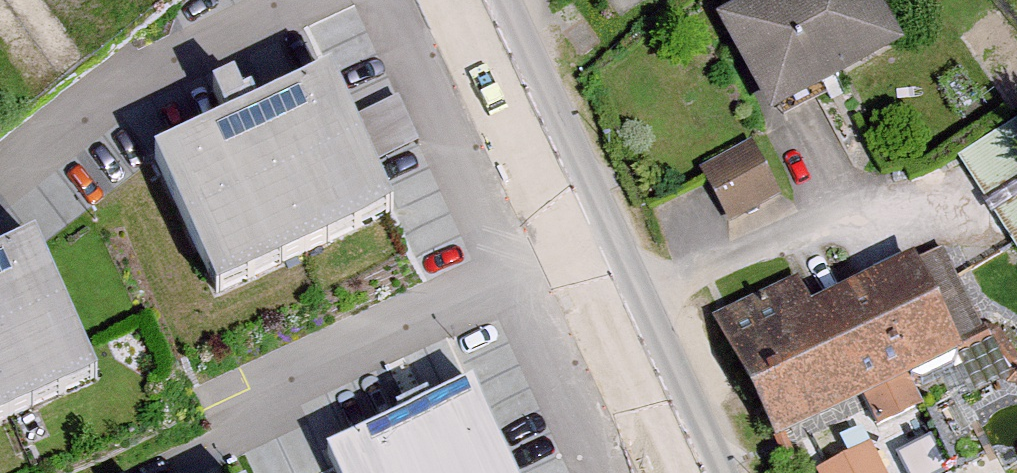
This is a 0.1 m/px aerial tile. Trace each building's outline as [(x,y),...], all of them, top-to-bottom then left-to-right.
[(714,24),(765,121),(895,52),(868,0),(758,0),(714,24)] [(226,116),(270,104),(260,69),(216,81),(226,116)] [(330,77),(154,159),(217,295),(394,213),(330,77)] [(749,145),(697,175),(728,228),(781,198),(749,145)] [(0,258),(0,420),(95,377),(33,243),(0,258)] [(810,306),(860,408),(874,436),(921,413),(906,382),(952,359),(903,261),(810,306)] [(860,408),(810,306),(721,350),(771,451),(860,408)] [(477,380),(333,447),(345,472),(520,472),(477,380)] [(822,472),(880,472),(868,450),(822,472)]
